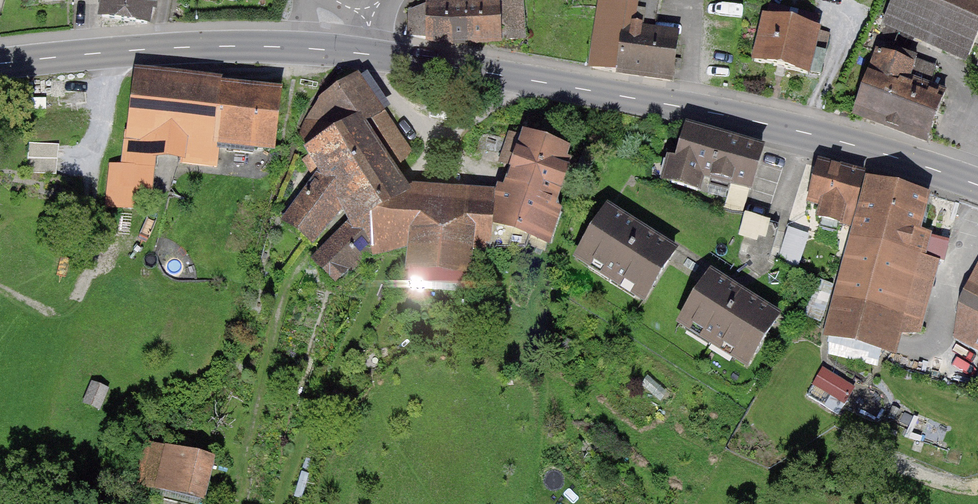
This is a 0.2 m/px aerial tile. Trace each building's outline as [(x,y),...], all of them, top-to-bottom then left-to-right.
[(101,16),(147,23),(151,0),(104,0),(101,16)] [(429,40),(477,47),(525,45),(523,0),(497,0),(428,3),(428,9),(429,40)] [(591,64),(625,70),(633,28),(638,0),(603,0),(591,64)] [(886,17),(970,54),(977,35),(977,0),(894,0),(886,17)] [(408,12),(408,35),(429,40),(428,9),(408,12)] [(757,61),(810,72),(819,32),(766,21),(757,61)] [(625,70),(671,79),(679,37),(633,28),(625,70)] [(855,114),(928,142),(946,93),(927,85),(932,73),(878,53),(855,114)] [(136,207),(138,189),(148,190),(154,156),(214,163),(216,143),(274,150),(281,96),(137,78),(132,131),(126,166),(111,165),(107,203),(136,207)] [(358,232),(375,222),(410,187),(401,172),(393,161),(407,152),(361,81),(319,108),(336,134),(307,153),(319,172),(341,206),(348,216),(350,220),(358,232)] [(761,151),(687,130),(671,183),(696,191),(701,174),(750,189),(761,151)] [(529,140),(504,205),(503,229),(544,245),(578,159),(529,140)] [(56,174),(59,145),(29,142),(26,171),(56,174)] [(863,175),(819,163),(809,201),(822,205),(818,218),(849,226),(863,175)] [(284,220),(309,245),(341,206),(319,172),(284,220)] [(927,196),(869,180),(828,333),(884,347),(889,328),(917,335),(937,261),(945,263),(951,242),(917,233),(927,196)] [(502,244),(503,229),(504,205),(504,191),(410,187),(375,222),(373,254),(410,256),(408,281),(470,284),(472,242),(502,244)] [(647,295),(674,252),(608,209),(580,253),(647,295)] [(768,240),(771,223),(746,218),(743,236),(768,240)] [(313,263),(334,283),(373,254),(375,222),(358,232),(350,220),(313,263)] [(807,239),(788,232),(778,261),(797,268),(807,239)] [(191,279),(206,284),(209,273),(194,269),(191,279)] [(777,317),(711,276),(684,318),(750,360),(777,317)] [(975,287),(955,329),(977,341),(977,288),(975,287)] [(854,390),(828,373),(819,386),(814,383),(806,396),(838,415),(854,390)] [(97,408),(107,385),(92,379),(82,402),(97,408)] [(157,488),(203,498),(212,461),(166,451),(157,488)]
